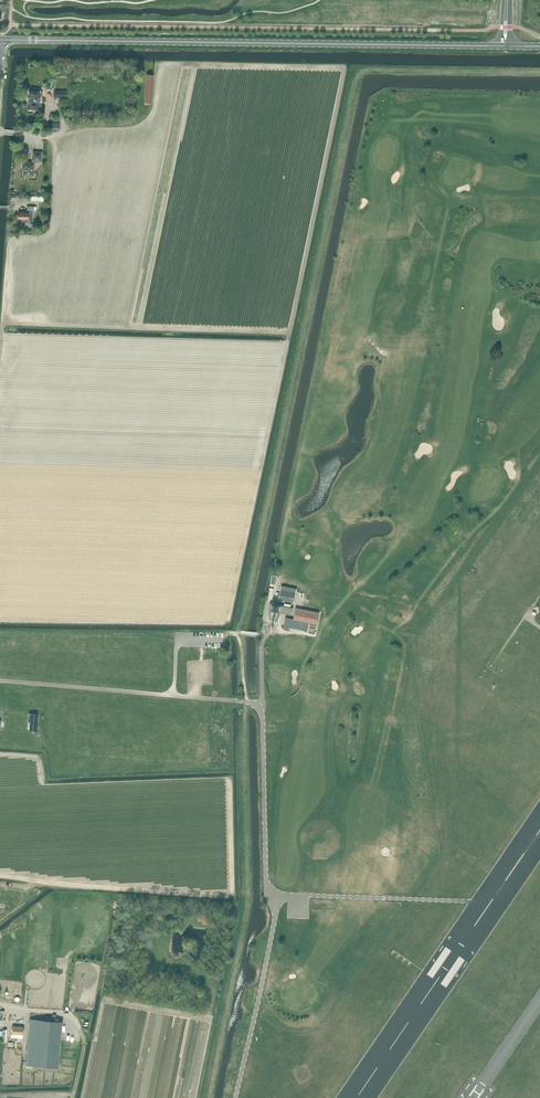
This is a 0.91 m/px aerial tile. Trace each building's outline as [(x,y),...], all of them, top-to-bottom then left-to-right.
[(147,74),(145,102),(151,102),(153,75),(147,74)] [(41,92),(41,91),(29,90),(28,97),(27,98),(27,101),(28,102),(28,109),(39,109),(40,97),(42,97),(42,92),(41,92)] [(40,163),(41,152),(33,152),(32,162),(23,161),(22,167),(24,167),(23,175),(33,176),(34,163),(40,163)] [(34,210),(34,206),(24,206),(23,210),(24,210),(24,212),(18,212),(18,215),(18,218),(18,219),(23,219),(23,222),(28,222),(28,223),(28,224),(29,225),(30,225),(31,225),(31,224),(32,223),(32,219),(32,210),(34,210)] [(278,599),(294,602),(296,593),(280,590),(278,599)] [(269,610),(291,615),(293,607),(270,603),(269,610)] [(285,622),(284,626),(307,630),(306,630),(308,620),(317,622),(319,613),(315,612),(296,608),(294,619),(286,618),(285,622)] [(29,713),(28,721),(30,722),(29,730),(36,731),(38,714),(29,713)] [(201,918),(201,921),(211,923),(212,917),(200,914),(200,918),(201,918)] [(51,1020),(52,1017),(46,1016),(46,1020),(30,1018),(26,1064),(58,1067),(62,1021),(51,1020)] [(23,1038),(24,1026),(12,1025),(11,1037),(23,1038)]
